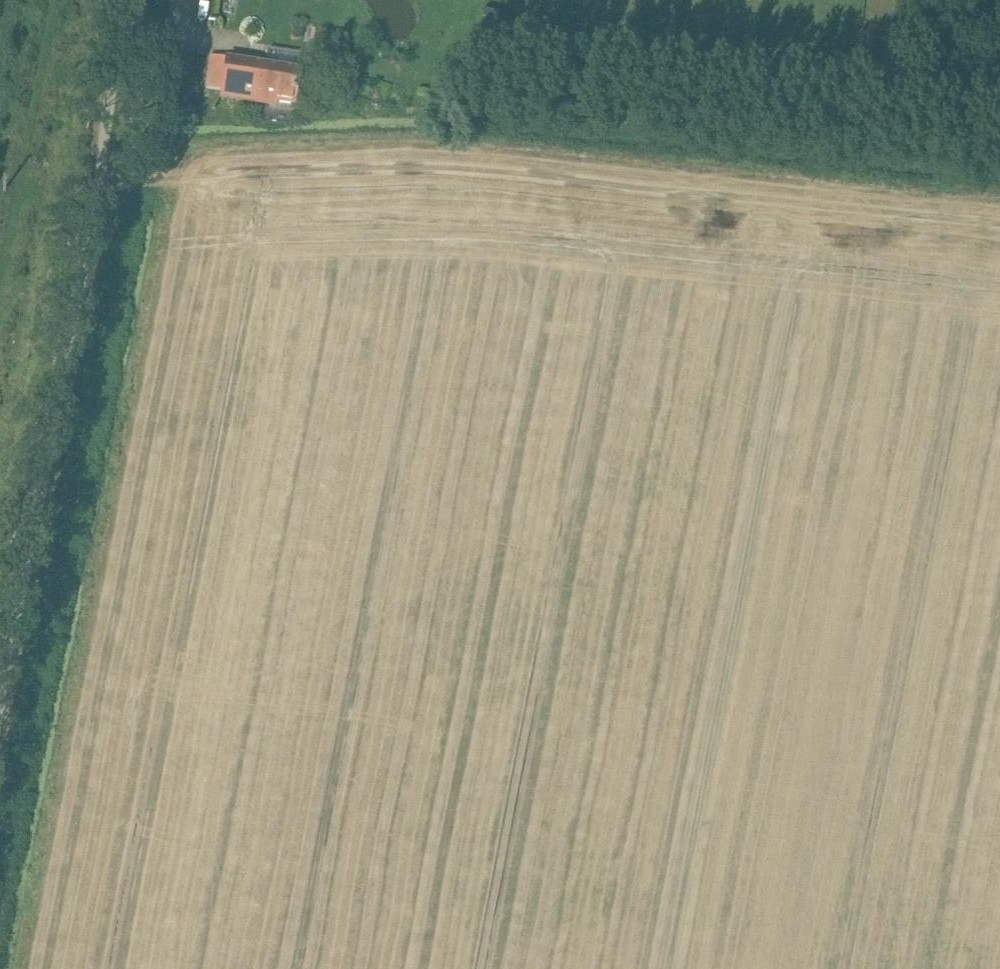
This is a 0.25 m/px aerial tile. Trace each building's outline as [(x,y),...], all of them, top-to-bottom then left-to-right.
[(211,60),(207,88),(225,91),(224,98),(256,103),(256,101),(277,105),(278,102),(296,104),(296,105),(302,70),(299,69),(301,54),(268,49),(266,64),(230,59),(212,56),(211,60)]
